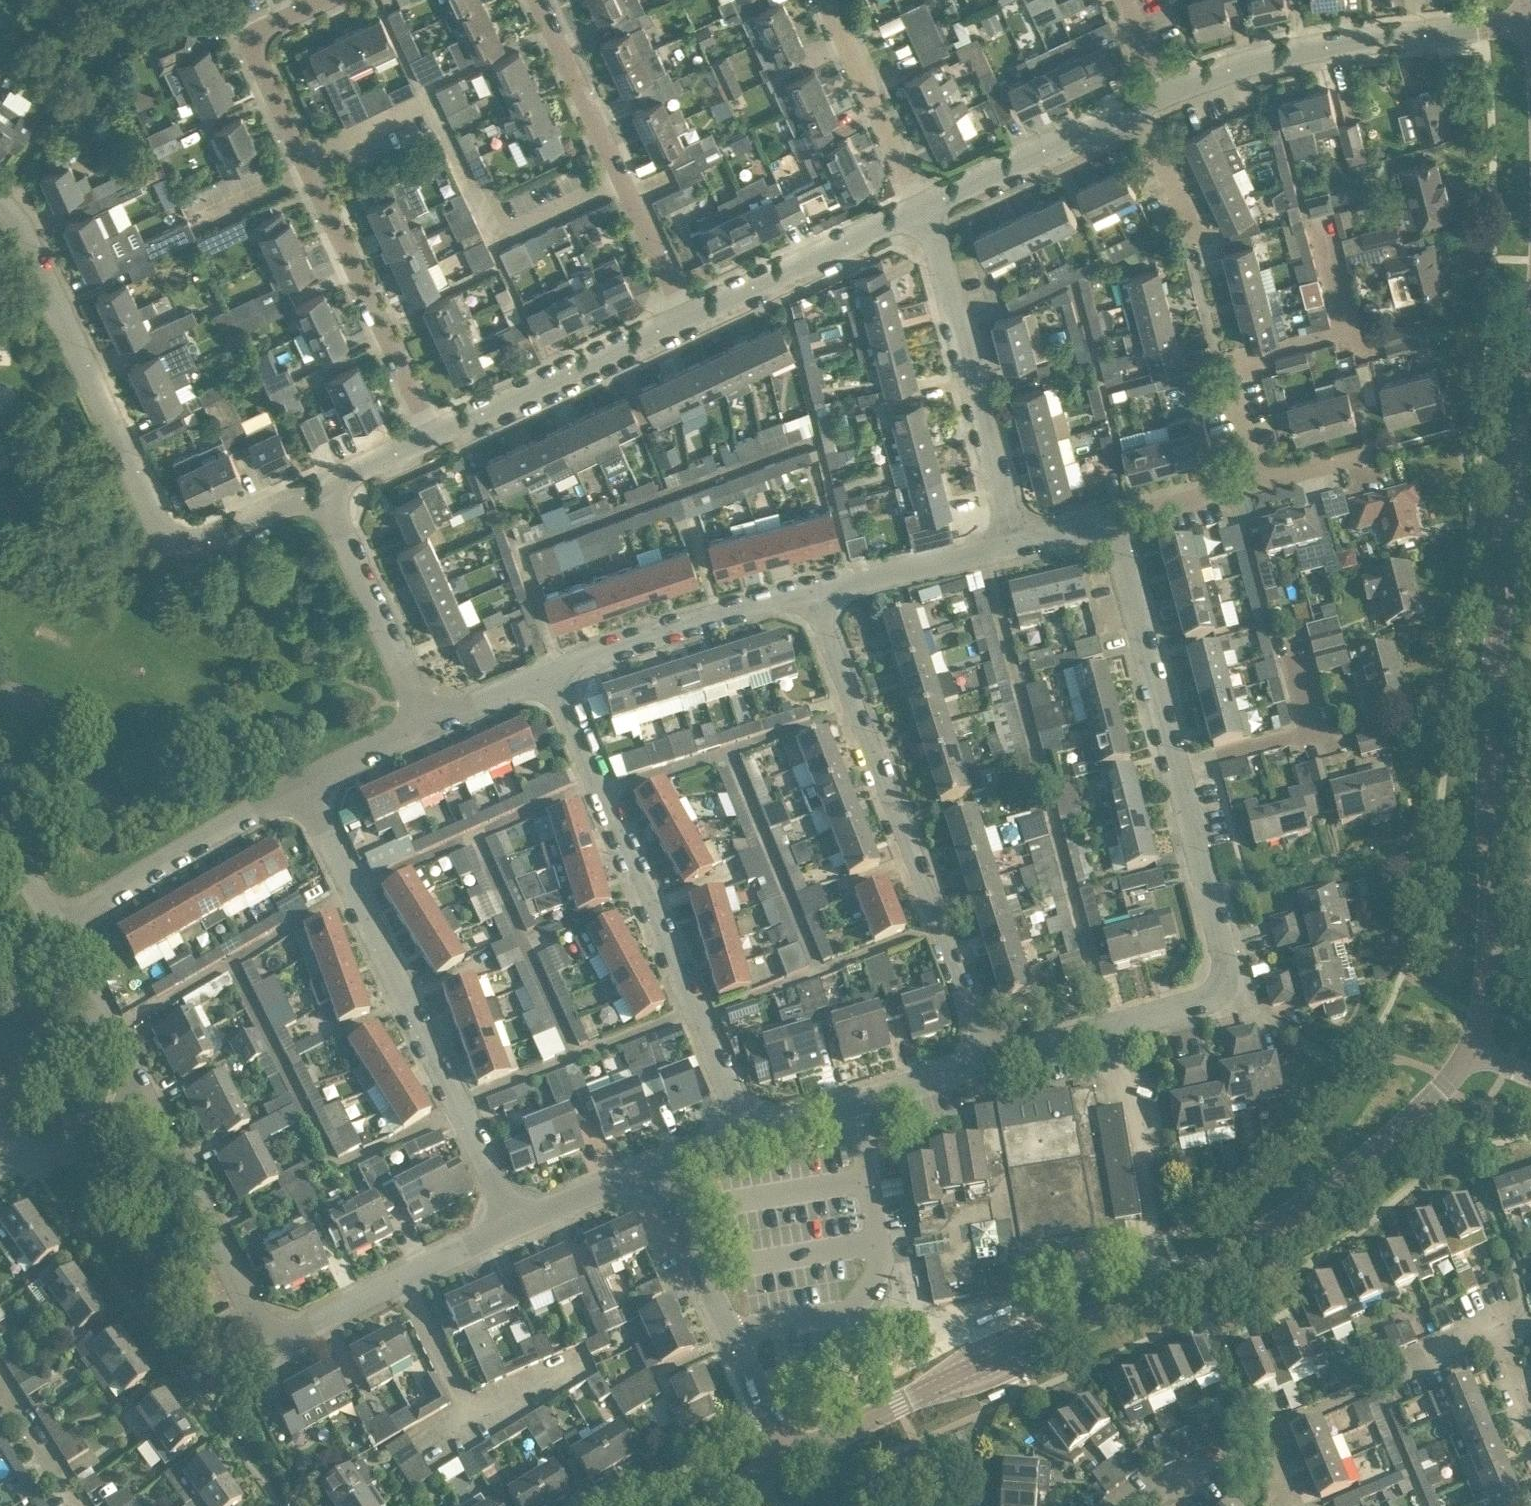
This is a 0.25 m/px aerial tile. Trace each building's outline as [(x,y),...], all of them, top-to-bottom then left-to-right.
[(466,35),(492,22),(482,0),(478,0),(455,11),(446,15),(451,27),(460,22),(466,35)] [(455,11),(478,0),(449,0),(455,11)] [(637,13),(644,9),(640,0),(589,0),(597,18),(608,13),(614,24),(637,13)] [(754,43),(794,24),(782,0),(764,8),(760,0),(755,0),(737,8),(725,14),(728,22),(729,23),(742,17),(754,43)] [(737,8),(755,0),(734,0),(737,8)] [(905,24),(930,13),(924,0),(923,0),(899,11),(905,24)] [(1032,14),(1057,3),(1056,0),(1027,0),(1025,1),(1032,14)] [(1032,14),(1037,26),(1085,4),(1083,0),(1062,0),(1057,3),(1032,14)] [(1238,0),(1191,0),(1199,32),(1231,23),(1227,10),(1240,6),(1238,0)] [(1240,6),(1252,4),(1255,17),(1289,10),(1286,0),(1238,0),(1240,6)] [(600,43),(612,67),(641,53),(654,47),(644,26),(654,21),(648,7),(644,9),(637,13),(614,24),(618,34),(600,43)] [(388,13),(400,38),(411,32),(408,25),(399,8),(388,13)] [(1000,23),(995,11),(981,18),(986,29),(1000,23)] [(905,24),(911,37),(936,25),(930,13),(905,24)] [(728,22),(725,14),(720,16),(723,24),(728,22)] [(379,16),(356,27),(373,63),(397,52),(379,16)] [(466,35),(455,39),(449,42),(459,65),(466,62),(476,57),(486,53),(503,44),(497,32),(501,30),(496,20),(492,22),(466,35)] [(696,30),(702,44),(715,38),(709,24),(696,30)] [(765,79),(767,78),(777,74),(799,64),(793,52),(804,47),(794,24),(754,43),(765,66),(760,68),(765,79)] [(911,37),(917,50),(942,38),(936,25),(911,37)] [(356,27),(333,38),(346,65),(346,64),(351,74),(373,63),(356,27)] [(1085,31),(1071,38),(1078,53),(1091,80),(1114,68),(1095,27),(1085,31)] [(181,62),(190,85),(219,71),(208,47),(198,52),(188,29),(148,48),(160,71),(181,62)] [(400,38),(411,60),(422,54),(411,32),(400,38)] [(8,53),(7,52),(11,46),(0,38),(0,66),(8,53)] [(346,65),(333,38),(309,49),(314,60),(304,65),(311,81),(331,72),(348,109),(339,113),(345,124),(370,113),(360,92),(351,74),(346,64),(346,65)] [(942,38),(917,50),(923,62),(948,51),(942,38)] [(971,59),(979,75),(992,69),(984,53),(978,38),(957,47),(962,59),(970,56),(972,58),(971,59)] [(1071,38),(1048,48),(1055,64),(1067,90),(1091,80),(1078,53),(1071,38)] [(633,84),(639,97),(662,86),(673,81),(668,70),(666,70),(655,46),(654,47),(641,53),(612,67),(622,89),(633,84)] [(1048,48),(1025,59),(1032,75),(1044,101),(1067,90),(1055,64),(1048,48)] [(422,54),(411,60),(422,82),(443,72),(433,49),(422,54)] [(494,90),(495,90),(529,74),(529,73),(518,50),(500,59),(490,63),(481,68),(492,91),(494,90)] [(711,63),(728,97),(744,89),(728,55),(711,63)] [(1032,75),(1025,59),(1017,63),(1024,78),(1008,86),(1020,113),(1044,101),(1032,75)] [(774,88),(785,112),(825,93),(814,69),(803,74),(799,64),(777,74),(767,78),(772,89),(774,88)] [(904,81),(916,104),(942,92),(945,90),(959,84),(953,73),(947,76),(942,64),(931,69),(931,68),(904,81)] [(401,73),(382,82),(392,102),(409,94),(416,91),(406,69),(400,71),(401,73)] [(979,75),(990,98),(1003,93),(992,69),(979,75)] [(219,71),(190,85),(175,92),(180,103),(195,96),(206,120),(226,111),(221,100),(231,95),(229,93),(233,91),(227,79),(224,81),(219,71)] [(495,90),(505,113),(540,96),(534,83),(538,81),(533,71),(529,73),(529,74),(495,90)] [(435,89),(446,113),(470,102),(459,78),(435,89)] [(632,111),(644,136),(685,117),(680,106),(669,112),(662,99),(667,96),(678,91),(678,90),(684,88),(679,78),(673,81),(662,86),(639,97),(644,106),(632,111)] [(382,82),(360,92),(370,113),(392,102),(382,82)] [(1408,97),(1411,110),(1418,135),(1449,127),(1442,102),(1446,101),(1443,87),(1408,97)] [(40,88),(32,100),(44,108),(52,96),(40,88)] [(1328,88),(1304,94),(1312,123),(1315,135),(1339,128),(1335,116),(1328,88)] [(916,104),(927,127),(953,115),(967,108),(969,107),(964,97),(952,103),(945,90),(942,92),(916,104)] [(789,138),(794,149),(808,142),(831,132),(825,121),(836,115),(825,93),(785,112),(795,134),(789,138)] [(1003,93),(990,98),(1001,122),(1014,116),(1003,93)] [(519,122),(523,132),(551,119),(550,118),(545,106),(549,104),(544,94),(540,96),(505,113),(506,113),(496,117),(502,130),(519,122)] [(1312,123),(1304,94),(1281,101),(1288,129),(1296,157),(1319,150),(1315,135),(1312,123)] [(4,142),(15,149),(44,108),(32,100),(22,114),(2,100),(0,102),(0,148),(4,142)] [(475,100),(470,102),(446,113),(452,125),(481,112),(475,100)] [(1266,110),(1272,134),(1281,132),(1277,118),(1274,108),(1273,103),(1265,105),(1266,110)] [(149,105),(139,110),(144,120),(151,117),(152,112),(149,105)] [(953,115),(927,127),(938,151),(964,138),(964,137),(978,131),(967,108),(953,115)] [(217,159),(220,164),(225,175),(255,160),(248,146),(253,143),(241,116),(214,129),(226,155),(217,159)] [(551,119),(523,132),(516,136),(527,159),(546,150),(548,154),(559,149),(557,145),(562,142),(555,128),(559,127),(554,117),(550,118),(551,119)] [(671,165),(694,154),(702,151),(705,149),(715,144),(709,133),(684,145),(678,132),(690,127),(685,117),(644,136),(654,158),(665,153),(671,165)] [(1185,138),(1196,161),(1235,142),(1234,138),(1225,120),(1213,126),(1212,125),(1185,138)] [(1340,125),(1347,153),(1350,164),(1368,159),(1358,120),(1340,125)] [(147,133),(153,144),(176,133),(171,122),(147,133)] [(457,136),(468,158),(479,153),(475,143),(469,130),(457,136)] [(804,156),(815,180),(829,175),(858,161),(846,136),(835,142),(831,132),(808,142),(794,149),(799,158),(804,156)] [(1272,134),(1278,158),(1287,156),(1281,132),(1272,134)] [(176,133),(153,144),(158,156),(182,145),(176,133)] [(1196,161),(1206,182),(1233,169),(1244,164),(1243,164),(1245,163),(1235,142),(1196,161)] [(75,177),(62,148),(46,156),(52,171),(42,176),(55,203),(72,194),(91,186),(85,173),(75,177)] [(702,151),(694,154),(697,159),(699,165),(701,168),(708,165),(702,151)] [(479,153),(468,158),(479,181),(490,176),(479,153)] [(671,165),(676,176),(699,165),(697,159),(694,154),(671,165)] [(1278,158),(1285,185),(1294,183),(1287,156),(1278,158)] [(1436,159),(1416,165),(1400,169),(1410,204),(1401,206),(1407,228),(1419,224),(1418,222),(1454,213),(1445,179),(1442,180),(1436,159)] [(795,190),(784,195),(795,218),(806,213),(799,199),(821,189),(827,203),(869,183),(858,161),(829,175),(815,180),(795,190)] [(430,163),(415,170),(420,182),(432,177),(433,169),(430,163)] [(699,165),(676,176),(681,186),(704,175),(701,168),(699,165)] [(137,191),(152,185),(149,180),(157,177),(158,181),(168,177),(167,174),(163,166),(150,172),(137,178),(96,196),(101,208),(108,204),(123,197),(137,191)] [(91,184),(96,196),(137,178),(132,167),(113,175),(113,174),(91,184)] [(1124,167),(1101,177),(1114,205),(1137,194),(1124,167)] [(1206,182),(1216,204),(1244,191),(1233,169),(1206,182)] [(368,206),(379,230),(406,217),(418,212),(407,189),(420,183),(420,182),(415,170),(391,181),(397,193),(368,206)] [(784,195),(777,180),(767,185),(762,173),(738,185),(742,193),(761,234),(795,218),(784,195)] [(1114,205),(1101,177),(1079,187),(1092,215),(1114,205)] [(1291,204),(1295,220),(1303,218),(1294,183),(1285,185),(1286,187),(1275,195),(1278,208),(1291,204)] [(1355,187),(1330,193),(1332,203),(1351,197),(1357,196),(1355,187)] [(462,191),(451,197),(455,206),(466,200),(462,191)] [(1244,191),(1216,204),(1227,226),(1254,213),(1244,191)] [(742,193),(719,204),(724,215),(738,244),(761,234),(742,193)] [(1332,203),(1330,193),(1326,194),(1306,200),(1309,209),(1332,203)] [(666,194),(655,199),(661,213),(673,208),(666,194)] [(1064,194),(1042,205),(1055,232),(1077,221),(1064,194)] [(119,228),(108,204),(101,208),(93,211),(82,216),(64,225),(75,249),(104,235),(119,228)] [(1042,205),(1020,215),(1033,242),(1055,232),(1042,205)] [(592,207),(569,218),(576,232),(599,221),(592,207)] [(1343,209),(1335,211),(1338,224),(1346,222),(1343,209)] [(261,236),(268,253),(298,239),(289,220),(286,222),(281,211),(248,227),(254,239),(261,236)] [(812,225),(815,231),(838,220),(835,214),(812,225)] [(738,244),(724,215),(707,223),(689,232),(698,250),(709,244),(714,256),(738,244)] [(1020,215),(999,225),(1011,252),(1033,242),(1020,215)] [(417,240),(427,235),(422,225),(412,229),(406,217),(379,230),(385,243),(381,245),(386,255),(390,253),(389,253),(417,240)] [(150,256),(195,235),(187,218),(143,239),(145,244),(150,256)] [(1292,221),(1292,222),(1295,232),(1306,229),(1303,218),(1295,220),(1292,221)] [(222,226),(227,238),(243,231),(238,219),(222,226)] [(563,221),(546,229),(552,242),(557,252),(574,245),(563,221)] [(1303,254),(1304,256),(1313,254),(1306,229),(1295,232),(1292,222),(1284,224),(1287,236),(1290,235),(1294,250),(1296,256),(1303,254)] [(1363,231),(1366,248),(1401,240),(1397,223),(1363,231)] [(1011,252),(999,225),(976,235),(989,263),(991,262),(996,274),(1017,264),(1011,252)] [(196,238),(202,250),(227,238),(222,226),(196,238)] [(104,235),(75,249),(80,258),(77,260),(82,271),(86,270),(87,273),(105,264),(115,259),(109,246),(124,239),(119,228),(104,235)] [(461,237),(465,247),(484,238),(479,229),(461,237)] [(546,229),(523,240),(531,259),(546,252),(543,246),(552,242),(546,229)] [(1133,235),(1129,237),(1135,249),(1157,239),(1154,232),(1135,240),(1133,235)] [(390,253),(400,276),(427,263),(438,258),(427,235),(417,240),(389,253),(390,253)] [(1401,240),(1366,248),(1345,253),(1351,275),(1358,273),(1355,264),(1363,262),(1364,265),(1385,260),(1389,274),(1404,270),(1410,292),(1425,289),(1444,284),(1433,243),(1421,246),(1418,236),(1401,240)] [(1135,249),(1129,237),(1111,245),(1117,259),(1135,249)] [(298,239),(268,253),(278,273),(270,276),(274,286),(312,268),(298,239)] [(533,263),(531,259),(523,240),(500,250),(511,273),(533,263)] [(123,255),(128,266),(150,256),(145,244),(123,255)] [(1225,251),(1231,275),(1260,268),(1254,244),(1225,251)] [(588,257),(583,248),(576,251),(581,261),(588,257)] [(470,260),(474,271),(495,261),(491,254),(490,251),(470,260)] [(592,263),(590,264),(609,305),(633,294),(614,254),(593,264),(592,263)] [(1301,283),(1310,280),(1319,278),(1313,254),(1304,256),(1305,261),(1295,263),(1297,270),(1301,283)] [(1075,278),(1079,276),(1088,272),(1106,264),(1102,255),(1071,270),(1075,278)] [(150,256),(128,266),(134,278),(156,267),(150,256)] [(427,263),(400,276),(411,299),(438,287),(449,282),(438,258),(427,263)] [(880,259),(849,273),(851,278),(883,269),(880,259)] [(1053,288),(1075,278),(1071,270),(1068,271),(1064,263),(1051,269),(1055,277),(1049,280),(1053,288)] [(568,277),(569,279),(587,315),(609,305),(590,264),(578,269),(579,271),(568,277)] [(1231,275),(1237,299),(1266,291),(1260,268),(1231,275)] [(850,308),(894,296),(890,281),(886,282),(883,269),(851,278),(854,292),(861,290),(865,304),(850,308)] [(1119,279),(1125,303),(1136,300),(1165,293),(1159,269),(1130,276),(1130,277),(1119,279)] [(1079,276),(1089,312),(1099,310),(1088,272),(1079,276)] [(1310,280),(1301,283),(1307,305),(1316,303),(1325,301),(1319,278),(1310,280)] [(589,320),(587,315),(569,279),(547,289),(564,326),(578,319),(580,324),(589,320)] [(1032,298),(1053,288),(1049,280),(1029,289),(1032,298)] [(97,295),(108,319),(137,305),(126,281),(97,295)] [(495,292),(499,300),(511,295),(507,286),(495,292)] [(564,326),(547,289),(546,288),(522,299),(540,337),(564,326)] [(1010,308),(1032,298),(1029,289),(1006,300),(1010,308)] [(423,306),(435,330),(461,317),(472,312),(462,290),(450,295),(450,294),(423,306)] [(1237,299),(1243,322),(1272,314),(1266,291),(1237,299)] [(293,306),(305,330),(334,316),(323,292),(293,306)] [(1131,326),(1134,325),(1142,324),(1171,316),(1165,293),(1136,300),(1125,303),(1131,326)] [(228,306),(234,319),(260,307),(254,294),(228,306)] [(499,300),(510,323),(521,318),(511,295),(499,300)] [(868,315),(872,332),(901,324),(894,296),(850,308),(853,319),(868,315)] [(137,305),(108,319),(119,343),(148,330),(142,317),(158,310),(153,299),(137,307),(137,305)] [(1064,303),(1070,326),(1079,323),(1073,300),(1064,303)] [(1325,301),(1316,303),(1319,313),(1311,315),(1315,329),(1332,325),(1325,301)] [(792,304),(795,317),(804,314),(801,302),(792,304)] [(260,307),(234,319),(240,331),(265,319),(260,307)] [(1092,326),(1095,336),(1105,333),(1112,331),(1105,308),(1099,310),(1089,312),(1090,315),(1092,326)] [(994,320),(1001,344),(1030,336),(1042,333),(1036,310),(1024,313),(1024,312),(994,320)] [(435,330),(445,353),(472,340),(483,335),(472,312),(461,317),(435,330)] [(1272,314),(1243,322),(1249,346),(1287,336),(1281,312),(1272,314)] [(793,317),(798,332),(808,329),(804,314),(795,317),(793,317)] [(156,325),(161,337),(184,327),(179,315),(156,325)] [(334,316),(305,330),(316,354),(346,340),(334,316)] [(1140,349),(1148,347),(1177,339),(1171,316),(1142,324),(1134,325),(1140,349)] [(521,318),(510,323),(509,324),(520,347),(532,341),(521,318)] [(1382,330),(1386,342),(1426,332),(1423,319),(1382,330)] [(1079,323),(1070,326),(1077,353),(1080,364),(1095,360),(1091,346),(1085,347),(1081,330),(1079,323)] [(778,324),(754,335),(768,363),(792,352),(778,324)] [(863,367),(870,366),(869,362),(909,352),(901,324),(872,332),(874,339),(857,344),(863,367)] [(184,327),(161,337),(167,349),(190,338),(184,327)] [(801,347),(804,357),(815,354),(812,344),(808,329),(798,332),(802,347),(801,347)] [(1426,332),(1386,342),(1389,355),(1430,345),(1426,332)] [(472,340),(445,353),(456,376),(460,374),(474,368),(483,364),(478,354),(497,345),(491,333),(483,336),(483,335),(472,340)] [(1030,336),(1001,344),(1007,368),(1048,357),(1042,333),(1030,336)] [(1095,336),(1101,360),(1111,356),(1105,333),(1095,336)] [(754,335),(732,345),(745,374),(768,363),(754,335)] [(1177,339),(1148,347),(1154,371),(1184,363),(1177,339)] [(709,356),(722,384),(728,397),(751,386),(745,374),(732,345),(709,356)] [(806,367),(809,381),(820,378),(825,377),(833,375),(831,367),(825,368),(824,364),(823,361),(844,356),(842,347),(815,354),(804,357),(806,367)] [(1310,363),(1306,349),(1275,357),(1279,371),(1310,363)] [(129,365),(141,389),(170,375),(158,351),(129,365)] [(869,362),(870,366),(881,363),(887,388),(916,380),(909,352),(869,362)] [(1111,356),(1101,360),(1107,384),(1122,380),(1116,355),(1111,356)] [(709,356),(686,367),(699,395),(722,384),(709,356)] [(1356,363),(1357,370),(1366,404),(1379,400),(1368,360),(1356,363)] [(328,377),(339,402),(368,388),(357,364),(328,377)] [(262,378),(268,390),(293,378),(288,366),(262,378)] [(686,367),(663,378),(677,405),(699,395),(686,367)] [(163,408),(168,419),(183,412),(191,408),(186,397),(196,392),(185,368),(170,375),(141,389),(152,413),(163,408)] [(474,368),(460,374),(469,393),(483,386),(474,368)] [(1436,369),(1409,376),(1418,413),(1446,405),(1436,369)] [(1334,393),(1319,397),(1327,428),(1356,421),(1353,407),(1366,404),(1357,370),(1335,376),(1334,393)] [(1180,373),(1156,379),(1158,387),(1165,386),(1167,396),(1184,392),(1180,373)] [(1327,428),(1319,397),(1290,405),(1290,406),(1282,408),(1272,373),(1263,375),(1273,411),(1278,410),(1281,424),(1294,421),(1298,436),(1327,428)] [(1418,413),(1409,376),(1381,383),(1391,420),(1418,413)] [(293,378),(268,390),(274,403),(284,398),(291,413),(305,407),(297,392),(299,391),(293,378)] [(677,405),(663,378),(640,389),(653,416),(654,416),(660,427),(682,416),(677,405)] [(818,416),(828,414),(834,412),(831,400),(826,401),(822,387),(820,378),(809,381),(813,397),(818,416)] [(199,391),(203,402),(215,396),(229,390),(224,379),(199,391)] [(1156,379),(1132,385),(1135,393),(1158,387),(1156,379)] [(1088,386),(1092,401),(1103,398),(1099,384),(1088,386)] [(1135,393),(1132,385),(1109,391),(1111,400),(1135,393)] [(1014,395),(1021,420),(1051,412),(1045,387),(1034,390),(1014,395)] [(374,400),(368,388),(339,402),(350,426),(384,410),(378,398),(374,400)] [(241,416),(229,390),(215,396),(239,446),(249,441),(262,467),(265,471),(275,466),(274,461),(289,454),(273,420),(248,431),(240,416),(241,416)] [(861,405),(875,402),(880,400),(878,390),(858,394),(861,405)] [(625,395),(602,406),(615,435),(639,424),(625,395)] [(223,438),(198,450),(217,488),(240,477),(228,451),(239,446),(215,396),(203,402),(215,428),(217,427),(223,438)] [(875,402),(884,436),(896,433),(927,424),(920,399),(901,404),(890,408),(888,398),(880,400),(875,402)] [(1103,398),(1092,401),(1097,418),(1108,415),(1103,398)] [(579,417),(598,458),(599,460),(622,449),(615,435),(602,406),(579,417)] [(183,412),(168,419),(157,424),(163,437),(189,424),(183,412)] [(809,412),(782,421),(789,440),(803,435),(814,431),(809,412)] [(1021,420),(1027,444),(1058,436),(1051,412),(1021,420)] [(1213,449),(1203,412),(1177,419),(1167,422),(1167,423),(1178,464),(1202,458),(1201,454),(1213,451),(1213,449)] [(821,436),(825,451),(835,449),(832,433),(829,434),(826,421),(830,421),(828,414),(818,416),(823,435),(821,436)] [(292,421),(297,429),(305,447),(318,441),(317,440),(327,435),(320,421),(311,426),(306,415),(292,421)] [(579,417),(556,428),(570,456),(575,469),(598,458),(579,417)] [(758,428),(759,433),(765,449),(789,440),(782,421),(781,420),(758,428)] [(1167,423),(1144,429),(1147,441),(1155,470),(1178,464),(1167,423)] [(889,461),(934,449),(927,424),(896,433),(884,436),(882,437),(889,461)] [(651,442),(663,437),(658,426),(646,431),(651,442)] [(556,428),(533,438),(547,467),(553,480),(575,469),(570,456),(556,428)] [(1147,441),(1144,429),(1121,435),(1125,447),(1123,447),(1126,458),(1131,476),(1155,470),(1147,441)] [(1100,435),(1104,450),(1115,447),(1111,432),(1100,435)] [(735,442),(737,448),(741,458),(765,449),(759,433),(735,442)] [(1027,444),(1033,469),(1064,461),(1058,436),(1027,444)] [(511,449),(524,477),(525,477),(531,490),(553,480),(547,467),(533,438),(511,449)] [(741,458),(737,448),(731,450),(729,442),(719,445),(726,464),(741,458)] [(677,446),(659,453),(664,464),(681,457),(677,446)] [(835,449),(825,451),(829,466),(839,464),(839,463),(843,462),(847,457),(848,456),(846,446),(835,449)] [(814,447),(785,458),(792,476),(804,471),(801,463),(818,457),(814,447)] [(1115,447),(1104,450),(1109,466),(1119,463),(1115,447)] [(217,488),(198,450),(198,448),(173,460),(192,500),(217,488)] [(501,489),(524,477),(511,449),(487,460),(501,489)] [(896,485),(898,485),(940,473),(934,449),(889,461),(896,485)] [(464,464),(460,455),(449,460),(453,469),(464,464)] [(795,484),(792,476),(785,458),(762,467),(769,486),(785,480),(788,487),(795,484)] [(705,460),(685,467),(689,478),(709,471),(705,460)] [(1064,461),(1033,469),(1040,494),(1071,486),(1064,461)] [(689,478),(685,467),(665,474),(668,485),(689,478)] [(762,467),(738,475),(745,494),(769,486),(762,467)] [(485,492),(487,498),(491,496),(481,468),(469,473),(477,495),(485,492)] [(940,473),(898,485),(905,509),(916,507),(947,498),(940,473)] [(738,475),(715,484),(722,503),(745,494),(738,475)] [(444,496),(441,489),(436,478),(417,487),(420,494),(394,506),(395,508),(390,511),(396,523),(401,520),(407,533),(434,520),(426,504),(444,496)] [(653,479),(638,484),(642,494),(656,489),(653,479)] [(833,485),(836,500),(847,497),(843,482),(833,485)] [(642,494),(638,484),(623,490),(627,500),(642,494)] [(715,484),(680,497),(687,516),(699,511),(708,508),(722,503),(715,484)] [(1379,526),(1384,546),(1385,548),(1401,544),(1420,539),(1411,506),(1421,503),(1417,486),(1351,503),(1359,531),(1379,526)] [(1321,497),(1328,520),(1350,514),(1343,491),(1321,497)] [(847,497),(836,500),(840,518),(845,538),(858,535),(853,515),(853,512),(869,508),(865,493),(847,497)] [(487,509),(495,530),(502,528),(491,496),(487,498),(485,498),(489,508),(487,509)] [(605,496),(590,502),(594,512),(609,506),(605,496)] [(680,497),(646,510),(650,520),(672,512),(675,520),(687,516),(680,497)] [(450,516),(454,524),(485,509),(482,502),(450,516)] [(590,502),(566,511),(570,521),(594,512),(590,502)] [(646,510),(623,518),(626,529),(650,520),(646,510)] [(830,510),(805,516),(814,547),(838,541),(830,510)] [(566,511),(543,519),(547,529),(570,521),(566,511)] [(1286,514),(1297,555),(1301,568),(1311,565),(1306,546),(1322,542),(1314,513),(1293,518),(1291,513),(1286,514)] [(1286,558),(1297,555),(1286,514),(1280,516),(1281,521),(1260,527),(1268,556),(1284,552),(1286,558)] [(547,529),(543,519),(529,525),(525,515),(510,521),(517,540),(547,529)] [(805,516),(781,523),(790,553),(814,547),(805,516)] [(599,527),(607,550),(608,551),(625,545),(620,531),(626,529),(623,518),(599,527)] [(781,523),(758,529),(766,560),(790,553),(781,523)] [(1227,555),(1237,553),(1246,550),(1240,526),(1220,531),(1227,555)] [(584,558),(607,550),(599,527),(576,536),(580,546),(584,558)] [(495,530),(503,553),(510,550),(502,528),(495,530)] [(758,529),(734,535),(742,566),(766,560),(758,529)] [(396,549),(407,571),(437,557),(427,535),(396,549)] [(742,566),(734,535),(709,541),(717,572),(742,566)] [(576,536),(553,544),(561,567),(576,562),(572,549),(580,546),(576,536)] [(1162,547),(1168,570),(1208,560),(1202,537),(1192,540),(1191,539),(1162,547)] [(561,567),(553,544),(530,553),(538,576),(561,567)] [(687,547),(662,555),(673,586),(697,578),(687,547)] [(503,553),(511,577),(518,574),(510,550),(503,553)] [(1237,553),(1243,576),(1252,574),(1246,550),(1237,553)] [(1351,552),(1339,555),(1343,570),(1358,566),(1355,555),(1351,552)] [(662,555),(639,563),(650,594),(673,586),(662,555)] [(407,571),(417,593),(447,579),(437,557),(407,571)] [(1168,570),(1174,594),(1215,583),(1209,560),(1208,560),(1168,570)] [(639,563),(615,571),(626,602),(650,594),(639,563)] [(1258,567),(1265,592),(1268,601),(1280,598),(1271,563),(1258,567)] [(1408,566),(1390,571),(1375,575),(1376,577),(1363,580),(1366,594),(1379,590),(1388,624),(1422,615),(1408,566)] [(615,571),(592,578),(603,610),(626,602),(615,571)] [(518,574),(511,577),(518,597),(500,604),(502,608),(485,616),(488,625),(524,611),(528,623),(536,620),(528,597),(527,598),(518,574)] [(1082,574),(1058,579),(1065,609),(1089,603),(1082,574)] [(1243,576),(1249,599),(1258,597),(1252,574),(1243,576)] [(974,593),(980,616),(991,613),(981,575),(968,578),(968,579),(920,594),(923,603),(970,588),(972,594),(974,593)] [(592,578),(568,586),(579,618),(603,610),(592,578)] [(417,593),(427,615),(457,601),(447,579),(417,593)] [(1058,579),(1035,585),(1044,624),(1045,624),(1045,625),(1068,620),(1065,609),(1058,579)] [(1174,594),(1180,617),(1221,606),(1215,583),(1174,594)] [(1044,624),(1035,585),(1011,591),(1018,620),(1020,629),(1044,624)] [(579,618),(568,586),(544,595),(555,626),(579,618)] [(1256,623),(1258,630),(1266,628),(1264,621),(1258,597),(1249,599),(1255,623),(1256,623)] [(457,601),(427,615),(437,637),(467,623),(457,601)] [(1221,606),(1180,617),(1187,641),(1216,633),(1216,632),(1227,629),(1221,606)] [(1334,608),(1322,611),(1325,622),(1326,622),(1337,619),(1334,608)] [(885,621),(892,644),(923,635),(915,611),(885,621)] [(978,641),(980,641),(997,637),(991,613),(980,616),(972,618),(978,641)] [(511,619),(519,643),(532,639),(523,615),(511,619)] [(1307,627),(1315,657),(1345,648),(1340,631),(1337,619),(1326,622),(1325,622),(1307,627)] [(483,628),(474,632),(456,640),(468,667),(495,655),(483,628)] [(1259,634),(1265,658),(1274,656),(1267,632),(1266,628),(1258,630),(1259,634)] [(760,642),(770,673),(774,684),(797,676),(784,634),(760,642)] [(892,644),(899,667),(930,657),(923,635),(892,644)] [(989,651),(992,663),(1003,660),(997,637),(980,641),(983,653),(989,651)] [(1074,643),(1077,653),(1079,661),(1103,655),(1098,637),(1074,643)] [(760,642),(738,649),(748,680),(770,673),(760,642)] [(1190,652),(1196,676),(1225,669),(1222,656),(1232,653),(1230,643),(1220,646),(1219,645),(1190,652)] [(1345,648),(1315,657),(1320,675),(1344,669),(1345,674),(1350,677),(1365,673),(1374,706),(1407,697),(1393,647),(1368,654),(1365,643),(1345,648)] [(738,649),(715,656),(725,687),(748,680),(738,649)] [(1055,668),(1053,660),(1050,650),(1028,655),(1027,652),(1019,654),(1021,664),(1030,662),(1033,673),(1055,668)] [(899,667),(906,689),(937,680),(949,676),(942,653),(930,657),(899,667)] [(1077,653),(1053,660),(1055,668),(1079,661),(1077,653)] [(715,656),(692,664),(702,694),(725,687),(715,656)] [(1256,666),(1261,684),(1280,679),(1274,656),(1265,658),(1266,663),(1256,666)] [(984,665),(991,688),(1009,683),(1003,660),(992,663),(984,665)] [(1077,674),(1083,698),(1112,690),(1106,666),(1104,667),(1102,660),(1076,667),(1078,674),(1077,674)] [(692,664),(670,671),(683,712),(706,705),(702,694),(692,664)] [(1196,676),(1202,700),(1232,692),(1225,669),(1196,676)] [(670,671),(647,678),(657,708),(658,708),(661,719),(683,712),(670,671)] [(906,689),(913,712),(944,702),(960,698),(953,675),(949,676),(937,680),(906,689)] [(647,678),(625,686),(634,715),(657,708),(647,678)] [(1267,708),(1277,706),(1286,703),(1280,679),(1261,684),(1267,708)] [(989,689),(995,711),(1015,706),(1009,683),(991,688),(989,689)] [(1027,688),(1033,711),(1053,706),(1046,683),(1027,688)] [(634,715),(625,686),(601,693),(611,723),(634,715)] [(1202,700),(1208,723),(1238,715),(1234,702),(1249,698),(1247,688),(1232,692),(1202,700)] [(1083,698),(1089,721),(1118,713),(1112,690),(1083,698)] [(781,705),(784,714),(788,726),(792,724),(811,718),(807,708),(794,712),(791,702),(781,705)] [(913,712),(921,735),(951,725),(944,702),(913,712)] [(1286,703),(1277,706),(1283,729),(1292,726),(1286,703)] [(1033,711),(1039,735),(1058,730),(1068,727),(1062,704),(1053,706),(1033,711)] [(921,735),(928,757),(958,748),(955,736),(960,734),(961,739),(979,733),(978,729),(987,726),(986,725),(996,722),(999,735),(1021,729),(1015,706),(995,711),(951,725),(921,735)] [(1089,721),(1095,744),(1124,737),(1118,713),(1089,721)] [(1238,715),(1208,723),(1214,747),(1244,739),(1253,736),(1247,713),(1238,715)] [(784,714),(761,722),(764,733),(788,726),(784,714)] [(1354,728),(1357,740),(1387,732),(1384,720),(1354,728)] [(761,722),(739,729),(742,740),(764,733),(761,722)] [(705,739),(694,743),(697,754),(721,747),(718,736),(713,723),(701,727),(705,739)] [(520,724),(497,734),(510,765),(534,754),(528,741),(548,732),(543,724),(524,733),(520,724)] [(1387,732),(1357,740),(1360,751),(1362,756),(1381,751),(1392,748),(1405,744),(1403,737),(1408,736),(1406,727),(1387,732)] [(739,729),(718,736),(721,747),(742,740),(739,729)] [(1021,729),(999,735),(1005,757),(1018,754),(1027,751),(1021,729)] [(1045,758),(1054,756),(1064,753),(1058,730),(1039,735),(1045,758)] [(667,738),(668,740),(674,761),(697,754),(694,743),(690,731),(667,738)] [(784,748),(793,771),(804,766),(835,754),(826,732),(795,744),(784,748)] [(497,734),(474,745),(488,775),(510,765),(497,734)] [(1124,737),(1095,744),(1082,748),(1086,765),(1074,768),(1077,778),(1103,772),(1102,768),(1131,760),(1124,737)] [(647,749),(645,750),(651,768),(674,761),(668,740),(646,746),(647,749)] [(928,757),(935,780),(978,766),(971,744),(958,748),(928,757)] [(474,745),(452,755),(465,785),(488,775),(474,745)] [(651,768),(645,750),(622,757),(628,776),(651,768)] [(1023,773),(1011,776),(1014,788),(1035,783),(1027,751),(1018,754),(1023,773)] [(1355,760),(1353,753),(1330,759),(1332,767),(1355,760)] [(793,771),(801,793),(813,789),(843,776),(835,754),(804,766),(793,771)] [(452,755),(429,765),(443,795),(465,785),(452,755)] [(1045,758),(1053,786),(1071,781),(1070,777),(1060,780),(1054,756),(1045,758)] [(622,757),(609,761),(613,769),(617,779),(628,776),(622,757)] [(743,763),(752,786),(763,781),(754,758),(743,763)] [(1248,759),(1221,766),(1225,781),(1252,774),(1248,759)] [(1323,761),(1310,765),(1316,788),(1330,785),(1323,761)] [(429,765),(406,775),(420,805),(443,795),(429,765)] [(1294,808),(1277,812),(1284,840),(1287,839),(1289,843),(1299,840),(1298,836),(1311,832),(1308,818),(1323,814),(1316,788),(1310,765),(1296,768),(1302,790),(1290,793),(1294,808)] [(978,766),(935,780),(942,803),(973,794),(984,790),(985,790),(978,766)] [(718,772),(728,796),(738,792),(729,768),(718,772)] [(1103,776),(1110,800),(1139,792),(1133,768),(1103,776)] [(1369,818),(1360,782),(1358,772),(1333,779),(1335,788),(1333,789),(1342,824),(1369,818)] [(406,775),(384,785),(397,815),(420,805),(406,775)] [(1387,775),(1360,782),(1369,818),(1397,811),(1387,775)] [(801,793),(810,815),(852,799),(843,776),(813,789),(801,793)] [(522,786),(525,794),(529,803),(550,794),(543,777),(522,786)] [(752,786),(761,808),(780,801),(771,778),(763,781),(752,786)] [(1053,786),(1060,814),(1078,809),(1076,801),(1080,800),(1074,780),(1071,781),(1053,786)] [(634,798),(646,821),(674,805),(661,783),(634,798)] [(384,785),(361,796),(364,804),(370,816),(370,817),(374,825),(375,825),(380,836),(392,830),(397,842),(403,839),(403,840),(408,838),(402,825),(397,815),(384,785)] [(995,787),(985,790),(984,790),(986,797),(997,794),(995,787)] [(1026,793),(1033,818),(1044,815),(1037,790),(1026,793)] [(728,796),(736,816),(747,812),(738,792),(728,796)] [(1107,825),(1116,823),(1145,815),(1139,792),(1110,800),(1101,802),(1107,825)] [(525,794),(501,804),(505,814),(529,803),(525,794)] [(770,830),(790,822),(792,821),(783,799),(780,801),(761,808),(770,830)] [(819,837),(830,833),(861,821),(852,799),(810,815),(811,819),(819,837)] [(464,821),(456,824),(460,834),(484,823),(479,814),(474,802),(458,808),(464,821)] [(1284,840),(1277,812),(1260,817),(1256,802),(1246,805),(1251,824),(1253,832),(1257,847),(1284,840)] [(501,804),(479,814),(484,823),(505,814),(501,804)] [(646,821),(659,842),(686,826),(674,805),(646,821)] [(555,841),(586,831),(579,807),(547,817),(555,841)] [(344,825),(362,819),(358,808),(340,814),(344,825)] [(1060,814),(1066,836),(1076,833),(1074,825),(1085,822),(1081,808),(1078,809),(1060,814)] [(946,819),(954,842),(984,833),(976,809),(946,819)] [(736,816),(747,841),(757,837),(747,812),(736,816)] [(1023,820),(1029,843),(1050,838),(1044,815),(1033,818),(1023,820)] [(1116,823),(1122,846),(1151,839),(1145,815),(1116,823)] [(370,816),(362,819),(366,828),(374,825),(370,817),(370,816)] [(830,833),(839,855),(869,843),(861,821),(830,833)] [(770,830),(780,853),(791,849),(785,835),(794,831),(790,822),(770,830)] [(456,824),(433,834),(437,844),(460,834),(456,824)] [(1243,834),(1253,832),(1251,824),(1241,827),(1243,834)] [(659,842),(671,864),(698,848),(686,826),(659,842)] [(562,865),(594,855),(586,831),(555,841),(562,864),(562,865)] [(954,842),(961,865),(991,855),(984,833),(954,842)] [(1066,836),(1072,860),(1090,855),(1093,854),(1091,846),(1080,849),(1076,833),(1066,836)] [(433,834),(411,844),(415,854),(437,844),(433,834)] [(486,840),(496,863),(506,858),(496,836),(486,840)] [(732,841),(744,870),(766,861),(757,837),(747,841),(732,841)] [(415,854),(411,844),(408,838),(403,840),(403,839),(397,842),(364,857),(372,873),(415,854)] [(1029,843),(1036,866),(1056,861),(1050,838),(1029,843)] [(1151,839),(1122,846),(1128,870),(1157,863),(1151,839)] [(869,843),(839,855),(830,859),(834,870),(843,867),(848,878),(878,866),(869,843)] [(270,845),(248,857),(264,886),(266,885),(271,894),(292,882),(286,873),(270,845)] [(460,879),(473,873),(483,868),(473,846),(450,857),(460,879)] [(698,848),(671,864),(683,886),(711,870),(698,848)] [(780,853),(789,875),(800,871),(791,849),(780,853)] [(496,863),(506,885),(525,877),(515,854),(506,858),(496,863)] [(569,889),(601,879),(594,855),(562,865),(562,864),(554,867),(562,891),(569,889)] [(961,865),(968,887),(998,878),(991,855),(961,865)] [(1090,855),(1072,860),(1078,884),(1097,879),(1090,855)] [(248,857),(226,870),(243,898),(264,886),(248,857)] [(757,894),(762,905),(781,897),(766,861),(744,870),(749,883),(758,880),(763,892),(757,894)] [(1034,867),(1040,890),(1062,884),(1056,861),(1036,866),(1034,867)] [(468,893),(472,901),(493,891),(483,868),(473,873),(479,888),(468,893)] [(396,913),(423,896),(433,890),(420,869),(410,875),(410,874),(382,892),(396,913)] [(226,870),(205,882),(221,911),(243,898),(226,870)] [(1162,870),(1142,875),(1121,880),(1124,893),(1165,883),(1162,870)] [(789,875),(802,907),(825,898),(820,885),(808,890),(800,871),(789,875)] [(517,909),(527,904),(533,902),(546,897),(536,874),(526,878),(525,877),(506,885),(517,909)] [(968,887),(975,910),(1005,901),(998,878),(968,887)] [(546,897),(533,902),(539,915),(570,905),(568,900),(572,899),(577,913),(609,903),(601,879),(569,889),(562,891),(562,892),(546,897)] [(205,882),(183,895),(206,933),(227,921),(221,911),(205,882)] [(853,896),(863,919),(895,907),(885,883),(853,896)] [(1054,898),(1057,909),(1068,906),(1062,884),(1040,890),(1043,901),(1054,898)] [(1271,920),(1275,934),(1347,915),(1344,904),(1357,900),(1352,885),(1301,898),(1304,911),(1271,920)] [(1081,891),(1088,915),(1100,912),(1094,888),(1081,891)] [(481,925),(494,918),(503,914),(493,891),(472,901),(470,902),(481,925)] [(689,901),(697,925),(728,916),(720,891),(689,901)] [(276,906),(280,913),(285,922),(307,909),(298,894),(276,906)] [(183,895),(162,907),(178,935),(184,945),(206,933),(183,895)] [(396,913),(409,934),(436,917),(423,896),(396,913)] [(771,928),(780,925),(791,921),(781,897),(762,905),(771,928)] [(802,907),(815,939),(824,935),(815,913),(829,907),(825,898),(802,907)] [(975,910),(982,933),(1012,923),(1005,901),(975,910)] [(527,904),(517,909),(527,931),(537,926),(527,904)] [(1051,935),(1063,932),(1074,929),(1068,906),(1057,909),(1059,918),(1048,921),(1051,935)] [(158,947),(174,974),(178,983),(201,970),(196,962),(190,951),(176,958),(167,942),(178,935),(162,907),(141,919),(157,948),(158,947)] [(895,907),(863,919),(872,943),(904,930),(895,907)] [(409,934),(422,955),(450,938),(462,930),(449,910),(437,918),(436,917),(409,934)] [(259,926),(263,934),(285,922),(280,913),(259,926)] [(490,947),(496,959),(519,949),(503,914),(494,918),(504,941),(490,947)] [(1155,914),(1130,920),(1140,961),(1166,954),(1163,940),(1176,936),(1170,914),(1156,917),(1155,914)] [(1270,992),(1349,971),(1351,971),(1344,944),(1354,941),(1347,915),(1275,934),(1278,948),(1312,939),(1315,951),(1296,956),(1299,970),(1266,979),(1270,992)] [(697,925),(704,949),(735,940),(728,916),(697,925)] [(304,929),(313,953),(343,942),(335,918),(304,929)] [(598,954),(599,956),(627,940),(615,918),(577,939),(589,959),(598,954)] [(135,960),(157,948),(141,919),(118,932),(135,960)] [(982,933),(990,955),(1020,946),(1034,942),(1027,919),(1012,923),(982,933)] [(1140,961),(1130,920),(1105,926),(1106,931),(1092,935),(1094,941),(1099,960),(1112,957),(1115,967),(1140,961)] [(787,940),(790,948),(800,944),(791,921),(780,925),(782,928),(777,929),(782,942),(787,940)] [(559,923),(540,929),(552,935),(562,931),(559,923)] [(237,938),(242,946),(263,934),(259,926),(237,938)] [(1063,932),(1069,955),(1080,952),(1074,929),(1063,932)] [(1387,936),(1390,949),(1404,946),(1400,932),(1387,936)] [(824,935),(815,939),(824,961),(833,957),(824,935)] [(215,950),(220,959),(242,946),(237,938),(215,950)] [(450,938),(422,955),(436,977),(463,959),(450,938)] [(599,956),(611,978),(639,962),(627,940),(599,956)] [(704,949),(711,973),(742,963),(735,940),(704,949)] [(313,953),(321,977),(352,965),(343,942),(313,953)] [(549,978),(558,973),(571,967),(561,944),(538,955),(549,978)] [(800,944),(790,948),(778,953),(778,955),(783,966),(787,976),(810,967),(800,944)] [(990,955),(997,978),(1027,969),(1020,946),(990,955)] [(515,966),(525,988),(535,984),(519,949),(496,959),(502,972),(515,966)] [(196,962),(201,970),(220,959),(215,950),(196,962)] [(1061,951),(1048,955),(1049,960),(1061,957),(1062,957),(1061,951)] [(1062,957),(1061,957),(1066,980),(1086,975),(1080,952),(1069,955),(1062,957)] [(886,955),(875,959),(876,959),(884,985),(895,982),(894,981),(887,956),(886,955)] [(872,989),(884,985),(876,959),(864,963),(872,989)] [(242,965),(253,988),(263,983),(252,961),(242,965)] [(611,978),(622,999),(651,984),(639,962),(611,978)] [(742,963),(711,973),(718,997),(749,988),(742,963)] [(1388,963),(1373,967),(1376,980),(1392,976),(1388,963)] [(321,1006),(329,1000),(360,988),(352,965),(321,977),(312,983),(321,1006)] [(1027,969),(997,978),(1004,1001),(1034,992),(1027,969)] [(1349,971),(1270,992),(1273,1006),(1306,997),(1310,1010),(1325,1006),(1328,1016),(1332,1018),(1344,1015),(1347,1011),(1344,1001),(1350,1000),(1345,983),(1351,981),(1349,971)] [(549,978),(559,1001),(569,997),(558,973),(549,978)] [(178,983),(174,974),(151,987),(156,996),(178,983)] [(153,1031),(164,1053),(212,1028),(201,1007),(211,1001),(210,999),(235,985),(229,974),(182,1000),(189,1013),(153,1031)] [(900,1001),(889,1004),(894,1020),(905,1016),(912,1041),(941,1032),(940,1029),(950,1026),(939,991),(938,991),(933,974),(921,977),(925,988),(926,988),(928,994),(900,1003),(900,1001)] [(443,991),(452,1015),(483,1004),(496,999),(487,976),(474,981),(474,980),(462,985),(443,991)] [(253,988),(264,1010),(285,999),(274,978),(263,983),(253,988)] [(820,980),(808,983),(816,1011),(828,1007),(820,980)] [(785,1034),(797,1076),(820,1069),(808,1028),(821,1024),(816,1011),(808,983),(796,987),(806,1017),(793,1021),(794,1022),(782,1025),(785,1034)] [(516,992),(526,1014),(545,1006),(535,984),(525,988),(516,992)] [(651,984),(622,999),(635,1022),(663,1006),(651,984)] [(360,988),(329,1000),(337,1024),(369,1012),(360,988)] [(559,1001),(569,1023),(579,1019),(569,997),(559,1001)] [(264,1010),(275,1032),(285,1028),(297,1022),(285,999),(264,1010)] [(452,1015),(460,1038),(492,1027),(502,1023),(505,1022),(496,999),(483,1004),(452,1015)] [(753,1002),(726,1012),(730,1024),(757,1014),(753,1002)] [(522,1016),(533,1039),(555,1029),(545,1006),(526,1014),(522,1016)] [(878,1008),(855,1015),(867,1055),(889,1048),(882,1023),(878,1008)] [(867,1055),(855,1015),(832,1021),(844,1061),(867,1055)] [(579,1019),(569,1023),(580,1046),(599,1037),(590,1016),(580,1020),(579,1019)] [(460,1038),(468,1062),(501,1050),(511,1046),(502,1023),(492,1027),(460,1038)] [(214,1027),(212,1028),(164,1053),(174,1074),(178,1072),(182,1079),(206,1067),(202,1060),(221,1050),(223,1045),(214,1027)] [(349,1045),(362,1066),(390,1049),(376,1027),(349,1045)] [(1256,1027),(1242,1030),(1257,1103),(1259,1108),(1261,1121),(1269,1120),(1268,1113),(1270,1113),(1268,1101),(1284,1097),(1276,1057),(1263,1060),(1256,1027)] [(275,1032),(287,1056),(323,1038),(320,1033),(294,1046),(285,1028),(275,1032)] [(230,1043),(236,1055),(263,1042),(257,1029),(230,1043)] [(555,1029),(533,1039),(543,1062),(566,1052),(555,1029)] [(1235,1066),(1222,1069),(1226,1088),(1232,1114),(1259,1108),(1257,1103),(1242,1030),(1228,1032),(1235,1066)] [(774,1080),(774,1082),(797,1076),(785,1034),(744,1047),(748,1062),(752,1061),(759,1085),(774,1080)] [(657,1035),(637,1042),(648,1070),(655,1067),(657,1071),(667,1067),(659,1047),(661,1046),(657,1035)] [(304,1090),(314,1085),(319,1083),(312,1069),(307,1072),(299,1056),(325,1043),(323,1038),(287,1056),(304,1090)] [(1280,1044),(1288,1058),(1299,1052),(1291,1038),(1280,1044)] [(263,1042),(236,1055),(241,1067),(259,1058),(269,1079),(279,1074),(263,1042)] [(637,1042),(622,1048),(632,1076),(648,1070),(637,1042)] [(501,1050),(468,1062),(477,1085),(519,1070),(511,1046),(501,1050)] [(353,1072),(367,1093),(403,1069),(390,1049),(362,1066),(353,1072)] [(1192,1060),(1208,1134),(1211,1146),(1237,1140),(1235,1128),(1232,1114),(1226,1088),(1213,1091),(1206,1057),(1192,1060)] [(1180,1140),(1208,1134),(1192,1060),(1178,1063),(1186,1097),(1172,1099),(1180,1140)] [(578,1065),(565,1070),(578,1104),(579,1104),(590,1100),(591,1099),(587,1086),(578,1065)] [(658,1077),(665,1096),(672,1114),(700,1103),(686,1066),(658,1077)] [(380,1114),(389,1108),(417,1090),(403,1069),(367,1093),(380,1114)] [(567,1108),(543,1117),(559,1157),(583,1148),(574,1125),(584,1121),(578,1104),(565,1070),(546,1077),(556,1104),(565,1101),(567,1108)] [(185,1095),(196,1116),(234,1096),(222,1075),(185,1095)] [(643,1104),(634,1082),(610,1092),(626,1132),(650,1122),(643,1104)] [(304,1090),(316,1113),(326,1108),(314,1085),(304,1090)] [(264,1107),(270,1118),(295,1106),(285,1087),(279,1090),(278,1094),(280,1099),(264,1107)] [(1003,1261),(1026,1257),(1128,1240),(1125,1222),(1143,1219),(1124,1109),(1099,1113),(1095,1089),(1072,1093),(1071,1090),(998,1103),(999,1105),(976,1109),(981,1142),(933,1150),(935,1161),(911,1166),(924,1242),(916,1243),(917,1250),(918,1259),(927,1258),(934,1303),(1008,1291),(1003,1261)] [(389,1108),(380,1114),(393,1134),(393,1135),(402,1129),(403,1130),(406,1127),(420,1118),(430,1112),(417,1090),(389,1108)] [(517,1102),(513,1090),(486,1100),(490,1112),(517,1102)] [(626,1132),(610,1092),(591,1099),(590,1100),(605,1140),(626,1132)] [(234,1096),(196,1116),(207,1137),(219,1130),(222,1136),(221,1137),(221,1138),(249,1124),(234,1096)] [(316,1113),(327,1136),(348,1126),(351,1125),(339,1102),(326,1108),(316,1113)] [(295,1106),(270,1118),(251,1128),(256,1138),(275,1128),(276,1129),(300,1117),(295,1106)] [(559,1157),(543,1117),(522,1125),(527,1136),(528,1140),(524,1141),(523,1138),(505,1145),(515,1172),(537,1163),(538,1165),(559,1157)] [(348,1126),(327,1136),(338,1158),(359,1149),(348,1126)] [(439,1131),(422,1139),(403,1147),(409,1159),(445,1142),(439,1131)] [(370,1144),(366,1134),(357,1138),(361,1148),(370,1144)] [(217,1158),(228,1179),(266,1160),(255,1138),(235,1148),(217,1158)] [(381,1156),(369,1161),(382,1187),(393,1181),(381,1156)] [(277,1180),(283,1191),(307,1179),(325,1169),(319,1158),(304,1166),(303,1164),(284,1174),(280,1167),(271,1171),(266,1160),(228,1179),(239,1200),(276,1181),(277,1180)] [(373,1195),(351,1206),(371,1245),(392,1234),(382,1215),(393,1209),(384,1191),(382,1187),(369,1161),(358,1167),(373,1195)] [(437,1163),(416,1174),(436,1212),(471,1194),(457,1165),(442,1172),(437,1163)] [(1231,1176),(1229,1168),(1215,1171),(1218,1185),(1231,1176)] [(1158,1173),(1160,1183),(1171,1181),(1168,1170),(1158,1173)] [(436,1212),(416,1174),(394,1185),(414,1223),(436,1212)] [(1519,1178),(1507,1182),(1505,1174),(1493,1178),(1504,1214),(1520,1209),(1522,1216),(1530,1213),(1530,1212),(1530,1208),(1519,1178)] [(1519,1178),(1530,1208),(1530,1207),(1530,1174),(1519,1178)] [(290,1203),(292,1201),(291,1200),(305,1193),(312,1189),(307,1179),(283,1191),(290,1203)] [(312,1189),(305,1193),(313,1207),(320,1203),(313,1189),(312,1189)] [(305,1193),(291,1200),(292,1201),(294,1201),(306,1224),(318,1217),(313,1207),(305,1193)] [(371,1245),(351,1206),(346,1195),(325,1205),(331,1216),(330,1217),(336,1227),(328,1231),(337,1248),(338,1247),(337,1246),(343,1242),(350,1255),(371,1245)] [(1449,1216),(1436,1221),(1448,1250),(1447,1250),(1450,1257),(1451,1259),(1466,1252),(1487,1243),(1483,1233),(1484,1233),(1468,1196),(1445,1206),(1449,1216)] [(6,1257),(17,1248),(43,1230),(27,1207),(16,1215),(9,1205),(0,1212),(0,1228),(2,1227),(10,1239),(0,1247),(0,1249),(6,1257)] [(1416,1236),(1402,1242),(1416,1274),(1416,1273),(1419,1279),(1420,1282),(1435,1276),(1431,1266),(1450,1257),(1447,1250),(1448,1250),(1436,1221),(1432,1211),(1409,1222),(1416,1236)] [(631,1220),(608,1231),(621,1262),(645,1251),(631,1220)] [(239,1239),(248,1235),(244,1227),(235,1231),(239,1239)] [(308,1228),(283,1241),(302,1279),(328,1267),(308,1228)] [(58,1250),(57,1249),(60,1246),(52,1234),(48,1237),(43,1230),(17,1248),(6,1257),(12,1266),(24,1257),(33,1270),(42,1262),(58,1250)] [(283,1241),(278,1231),(267,1236),(270,1241),(263,1245),(266,1250),(265,1250),(271,1262),(263,1265),(275,1289),(283,1285),(284,1288),(302,1279),(283,1241)] [(621,1262),(608,1231),(584,1242),(598,1272),(621,1262)] [(1387,1267),(1374,1272),(1373,1273),(1383,1296),(1382,1296),(1385,1304),(1401,1297),(1397,1289),(1419,1279),(1416,1273),(1416,1274),(1402,1242),(1380,1252),(1387,1267)] [(1522,1251),(1524,1260),(1530,1258),(1530,1249),(1522,1251)] [(557,1305),(581,1295),(562,1251),(538,1262),(552,1293),(557,1305)] [(1351,1283),(1338,1288),(1337,1288),(1347,1311),(1346,1312),(1349,1320),(1352,1319),(1365,1313),(1361,1305),(1382,1296),(1383,1296),(1373,1273),(1374,1272),(1367,1258),(1344,1268),(1351,1283)] [(552,1293),(538,1262),(515,1272),(528,1303),(552,1293)] [(39,1279),(41,1282),(29,1291),(41,1308),(39,1310),(47,1321),(50,1319),(62,1310),(89,1291),(72,1269),(63,1277),(56,1267),(39,1279)] [(1457,1273),(1458,1275),(1467,1294),(1480,1288),(1471,1267),(1457,1273)] [(1300,1301),(1315,1335),(1317,1339),(1354,1323),(1352,1319),(1349,1320),(1346,1312),(1347,1311),(1337,1288),(1338,1288),(1332,1273),(1309,1283),(1314,1295),(1300,1301)] [(662,1293),(657,1281),(635,1290),(640,1303),(662,1293)] [(492,1282),(469,1292),(483,1323),(484,1323),(488,1332),(509,1323),(505,1314),(506,1313),(492,1282)] [(62,1310),(50,1319),(70,1346),(86,1334),(82,1329),(104,1312),(102,1310),(104,1305),(100,1300),(95,1300),(89,1291),(62,1310)] [(483,1323),(469,1292),(445,1303),(452,1317),(438,1323),(445,1339),(459,1334),(464,1331),(488,1385),(507,1377),(503,1367),(487,1333),(488,1332),(484,1323),(483,1323)] [(640,1318),(650,1341),(681,1326),(676,1317),(679,1316),(680,1312),(676,1303),(672,1302),(670,1304),(670,1303),(645,1315),(639,1317),(640,1318)] [(1432,1311),(1441,1331),(1453,1326),(1444,1305),(1432,1311)] [(601,1308),(589,1314),(598,1336),(605,1333),(611,1330),(601,1308)] [(1409,1321),(1396,1327),(1396,1325),(1385,1330),(1390,1341),(1376,1347),(1372,1336),(1360,1341),(1370,1363),(1418,1341),(1409,1321)] [(681,1326),(650,1341),(635,1347),(647,1371),(692,1350),(691,1349),(694,1348),(695,1345),(691,1336),(688,1335),(685,1336),(681,1326)] [(396,1328),(373,1341),(389,1371),(412,1358),(396,1328)] [(1291,1375),(1295,1385),(1321,1374),(1327,1388),(1337,1384),(1331,1371),(1330,1367),(1317,1339),(1313,1331),(1300,1336),(1297,1328),(1274,1338),(1280,1352),(1291,1375)] [(91,1372),(98,1382),(135,1355),(127,1344),(129,1342),(123,1333),(120,1334),(118,1332),(108,1339),(100,1330),(75,1349),(84,1360),(93,1354),(101,1365),(91,1372)] [(611,1346),(605,1333),(598,1336),(585,1342),(591,1355),(611,1346)] [(543,1334),(530,1340),(540,1362),(553,1356),(543,1334)] [(826,1335),(825,1355),(834,1356),(835,1336),(826,1335)] [(525,1357),(503,1367),(507,1377),(528,1367),(528,1368),(540,1362),(530,1340),(519,1345),(525,1357)] [(389,1371),(373,1341),(351,1353),(371,1391),(394,1379),(389,1371)] [(1191,1342),(1180,1347),(1196,1382),(1220,1371),(1206,1341),(1193,1347),(1191,1342)] [(1291,1375),(1280,1352),(1267,1358),(1261,1344),(1238,1354),(1254,1390),(1259,1401),(1284,1391),(1293,1411),(1304,1406),(1295,1385),(1291,1375)] [(1173,1356),(1160,1362),(1173,1392),(1196,1382),(1180,1347),(1171,1351),(1173,1356)] [(13,1377),(20,1387),(40,1375),(34,1364),(23,1371),(10,1349),(0,1355),(10,1372),(13,1377)] [(135,1355),(98,1382),(105,1391),(115,1384),(123,1394),(150,1375),(135,1355)] [(1331,1371),(1337,1384),(1338,1383),(1342,1392),(1372,1379),(1363,1358),(1331,1371)] [(1144,1363),(1134,1367),(1150,1402),(1154,1413),(1178,1402),(1173,1392),(1160,1362),(1146,1368),(1144,1363)] [(329,1365),(306,1377),(323,1408),(328,1417),(329,1418),(352,1405),(345,1395),(329,1365)] [(1150,1402),(1134,1367),(1124,1372),(1127,1376),(1113,1382),(1126,1413),(1150,1402)] [(667,1402),(671,1411),(680,1430),(715,1414),(708,1398),(713,1396),(702,1372),(672,1386),(678,1400),(674,1401),(673,1399),(667,1402)] [(411,1411),(414,1416),(418,1422),(451,1404),(434,1374),(422,1381),(432,1399),(411,1411)] [(20,1387),(27,1398),(47,1385),(40,1375),(20,1387)] [(598,1403),(601,1401),(610,1395),(609,1393),(597,1375),(585,1382),(598,1403)] [(323,1408),(306,1377),(283,1390),(289,1400),(274,1407),(291,1438),(306,1429),(301,1420),(312,1414),(317,1423),(328,1417),(323,1408)] [(1439,1418),(1452,1412),(1480,1400),(1470,1378),(1430,1395),(1439,1418)] [(629,1381),(609,1393),(610,1395),(617,1405),(637,1394),(629,1381)] [(137,1414),(153,1435),(180,1416),(164,1394),(137,1414)] [(624,1417),(625,1416),(643,1405),(637,1394),(617,1405),(624,1417)] [(1100,1395),(1094,1401),(1098,1407),(1102,1412),(1109,1407),(1100,1395)] [(1364,1427),(1376,1422),(1384,1419),(1374,1395),(1366,1399),(1367,1400),(1355,1405),(1364,1427)] [(1076,1403),(1068,1409),(1090,1438),(1100,1449),(1120,1434),(1102,1412),(1098,1407),(1094,1401),(1092,1398),(1080,1407),(1076,1403)] [(1452,1412),(1462,1434),(1489,1423),(1480,1400),(1452,1412)] [(1219,1403),(1209,1407),(1214,1417),(1224,1413),(1219,1403)] [(35,1407),(33,1409),(41,1421),(53,1414),(49,1408),(39,1405),(35,1407)] [(547,1406),(532,1415),(545,1435),(559,1427),(547,1406)] [(1390,1411),(1400,1435),(1408,1432),(1398,1408),(1390,1411)] [(1090,1438),(1068,1409),(1059,1416),(1062,1420),(1050,1430),(1058,1439),(1045,1448),(1075,1462),(1084,1455),(1079,1447),(1090,1438)] [(386,1413),(384,1414),(362,1427),(374,1447),(418,1422),(414,1416),(394,1427),(386,1413)] [(1214,1417),(1212,1418),(1222,1441),(1245,1431),(1237,1414),(1227,1418),(1224,1413),(1214,1417)] [(41,1421),(61,1454),(82,1441),(74,1429),(66,1434),(53,1414),(41,1421)] [(532,1415),(500,1434),(505,1443),(528,1429),(535,1441),(545,1435),(532,1415)] [(180,1416),(153,1435),(169,1457),(195,1437),(180,1416)] [(1222,1441),(1212,1418),(1201,1423),(1211,1445),(1222,1441)] [(1293,1430),(1303,1453),(1331,1441),(1321,1418),(1293,1430)] [(612,1419),(590,1433),(612,1468),(634,1455),(629,1446),(639,1440),(633,1429),(625,1434),(618,1423),(615,1425),(612,1419)] [(1376,1422),(1385,1444),(1393,1441),(1384,1419),(1376,1422)] [(1460,1460),(1460,1461),(1499,1445),(1489,1423),(1462,1434),(1451,1439),(1461,1460),(1460,1460)] [(1176,1434),(1167,1438),(1177,1461),(1199,1451),(1189,1428),(1176,1434)] [(612,1468),(590,1433),(588,1429),(578,1435),(576,1431),(564,1439),(590,1482),(591,1481),(592,1483),(595,1484),(603,1479),(604,1476),(602,1474),(612,1468)] [(1400,1435),(1409,1457),(1417,1453),(1415,1449),(1420,1447),(1413,1429),(1408,1432),(1400,1435)] [(3,1455),(11,1450),(0,1431),(0,1449),(3,1455)] [(500,1434),(468,1454),(480,1474),(494,1466),(487,1454),(505,1443),(500,1434)] [(386,1449),(393,1459),(413,1445),(406,1435),(386,1449)] [(1312,1475),(1340,1463),(1352,1458),(1343,1436),(1331,1441),(1303,1453),(1312,1475)] [(1177,1461),(1167,1438),(1153,1444),(1164,1467),(1177,1461)] [(82,1441),(61,1454),(67,1463),(88,1450),(82,1441)] [(1393,1441),(1385,1444),(1395,1467),(1403,1463),(1393,1441)] [(393,1459),(399,1468),(419,1455),(413,1445),(393,1459)] [(1470,1483),(1480,1478),(1508,1467),(1499,1445),(1460,1461),(1470,1483)] [(334,1448),(331,1460),(341,1463),(344,1450),(334,1448)] [(1409,1457),(1418,1479),(1426,1475),(1422,1466),(1436,1460),(1430,1448),(1417,1453),(1409,1457)] [(3,1455),(17,1476),(25,1471),(11,1450),(3,1455)] [(1121,1450),(1110,1458),(1127,1480),(1148,1463),(1139,1450),(1128,1458),(1121,1450)] [(480,1474),(468,1454),(458,1460),(462,1466),(465,1472),(470,1480),(472,1479),(476,1485),(484,1480),(480,1474)] [(399,1468),(406,1478),(426,1465),(419,1455),(399,1468)] [(186,1505),(187,1505),(198,1498),(226,1478),(210,1456),(182,1476),(190,1487),(178,1495),(186,1505)] [(301,1458),(295,1464),(297,1472),(305,1475),(311,1469),(309,1461),(301,1458)] [(1110,1458),(1101,1465),(1117,1487),(1127,1480),(1110,1458)] [(445,1484),(465,1472),(462,1466),(458,1460),(438,1472),(443,1481),(445,1484)] [(333,1505),(340,1505),(362,1491),(371,1485),(377,1481),(362,1461),(349,1470),(348,1469),(321,1488),(333,1505)] [(1001,1477),(1000,1487),(1037,1491),(1050,1491),(1052,1465),(1027,1464),(1007,1462),(1006,1477),(1001,1477)] [(1340,1463),(1312,1475),(1321,1497),(1350,1486),(1340,1463)] [(426,1465),(406,1478),(413,1489),(433,1475),(426,1465)] [(1117,1487),(1101,1465),(1091,1473),(1108,1494),(1117,1487)] [(530,1480),(546,1505),(550,1505),(569,1494),(552,1467),(530,1480)] [(1480,1478),(1490,1500),(1517,1489),(1508,1467),(1480,1478)] [(1418,1479),(1427,1501),(1435,1497),(1432,1489),(1444,1483),(1439,1470),(1426,1476),(1426,1475),(1418,1479)] [(1402,1472),(1382,1481),(1386,1490),(1406,1482),(1406,1481),(1410,1479),(1407,1471),(1402,1473),(1402,1472)] [(98,1478),(83,1488),(87,1496),(103,1486),(98,1478)] [(187,1505),(233,1505),(241,1500),(226,1478),(198,1498),(187,1505)] [(530,1480),(508,1494),(516,1505),(546,1505),(530,1480)] [(1382,1481),(1359,1490),(1363,1500),(1386,1490),(1382,1481)] [(340,1505),(384,1505),(371,1485),(362,1491),(340,1505)] [(1004,1505),(1036,1505),(1037,1491),(1000,1487),(999,1498),(1004,1499),(1004,1505)] [(108,1505),(122,1505),(133,1499),(126,1488),(105,1501),(108,1505)] [(1490,1500),(1492,1505),(1525,1505),(1517,1489),(1490,1500)] [(1359,1490),(1334,1501),(1337,1505),(1360,1505),(1361,1505),(1359,1502),(1363,1500),(1359,1490)] [(35,1505),(47,1505),(38,1492),(30,1497),(35,1505)] [(1095,1494),(1086,1494),(1085,1505),(1095,1505),(1095,1494)] [(497,1498),(486,1504),(481,1495),(463,1505),(502,1505),(497,1498)] [(122,1505),(145,1505),(145,1503),(142,1497),(138,1496),(133,1499),(122,1505)] [(1430,1505),(1439,1505),(1435,1497),(1427,1501),(1430,1505)]
